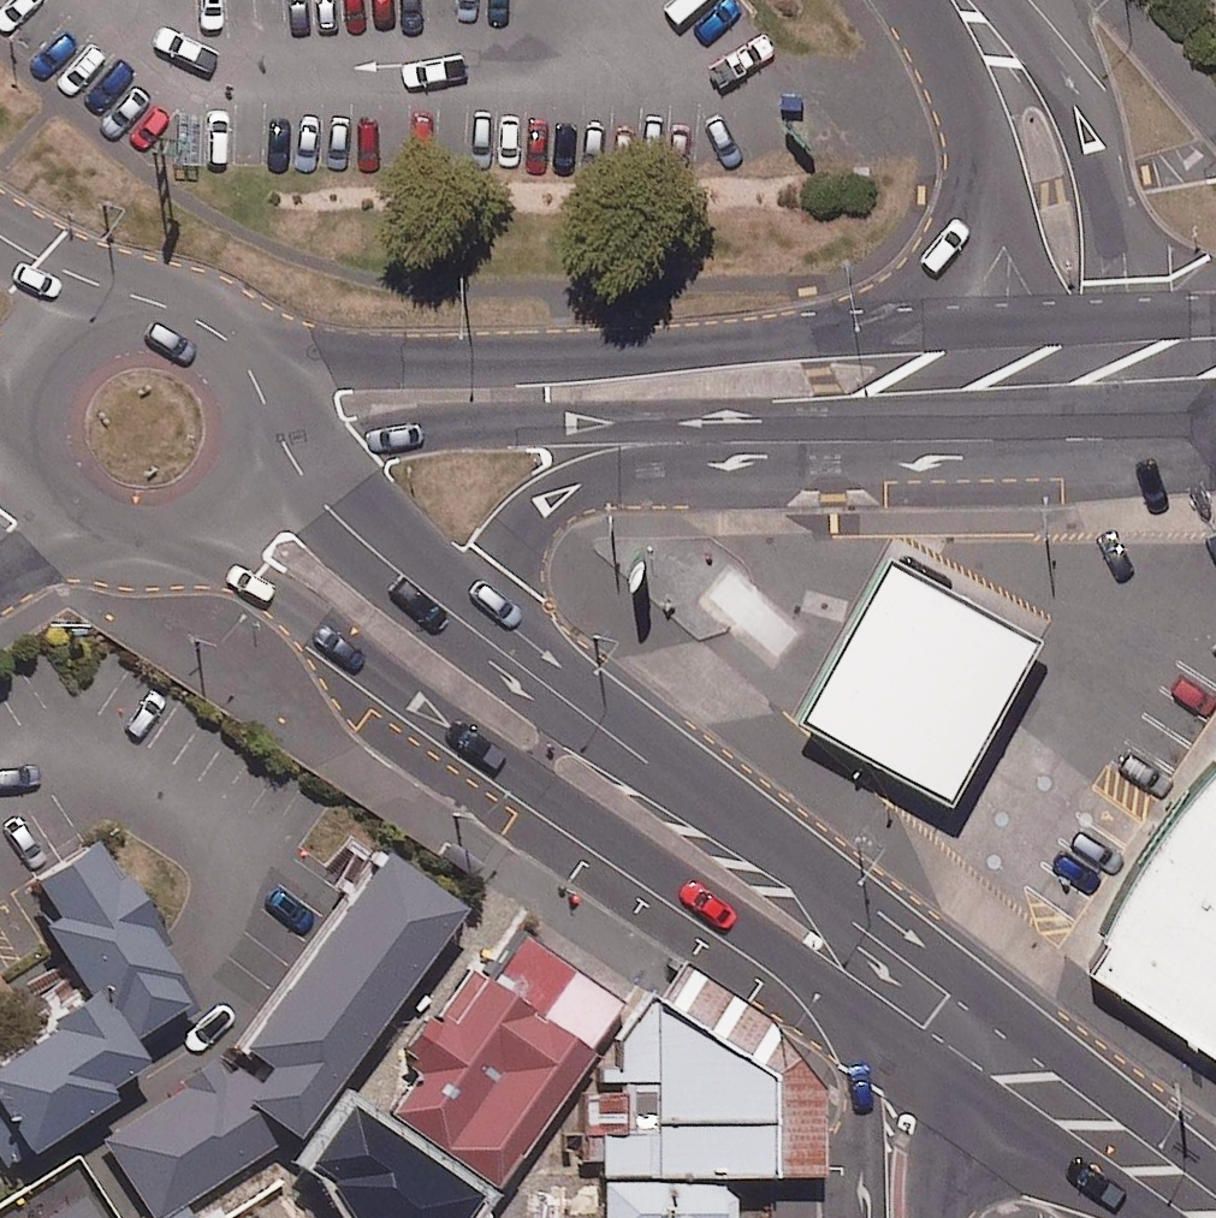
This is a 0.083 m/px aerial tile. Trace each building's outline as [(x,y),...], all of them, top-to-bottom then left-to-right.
[(1026,625),(873,541),(783,706),(936,789),(1026,625)] [(1209,757),(1204,754),(1177,782),(1142,826),(1111,876),(1088,927),(1093,930),(1075,957),(1202,1048),(1215,1028),(1215,747),(1209,757)] [(15,1167),(165,1073),(125,1010),(194,966),(105,826),(33,871),(91,962),(0,1020),(0,1144),(15,1167)] [(153,1214),(296,1128),(469,899),(387,837),(236,1037),(177,1072),(185,1087),(105,1135),(153,1214)] [(624,1000),(523,928),(489,976),(465,959),(398,1053),(414,1064),(388,1101),(497,1179),(624,1000)] [(823,1080),(780,1020),(687,959),(662,996),(649,987),(618,1035),(618,1061),(598,1062),(598,1081),(582,1081),(583,1127),(563,1127),(563,1156),(520,1157),(521,1212),(603,1210),(603,1217),(738,1217),(737,1169),(826,1167),(823,1080)] [(339,1098),(297,1146),(327,1172),(369,1123),(339,1098)] [(81,1185),(31,1217),(103,1217),(81,1185)]
